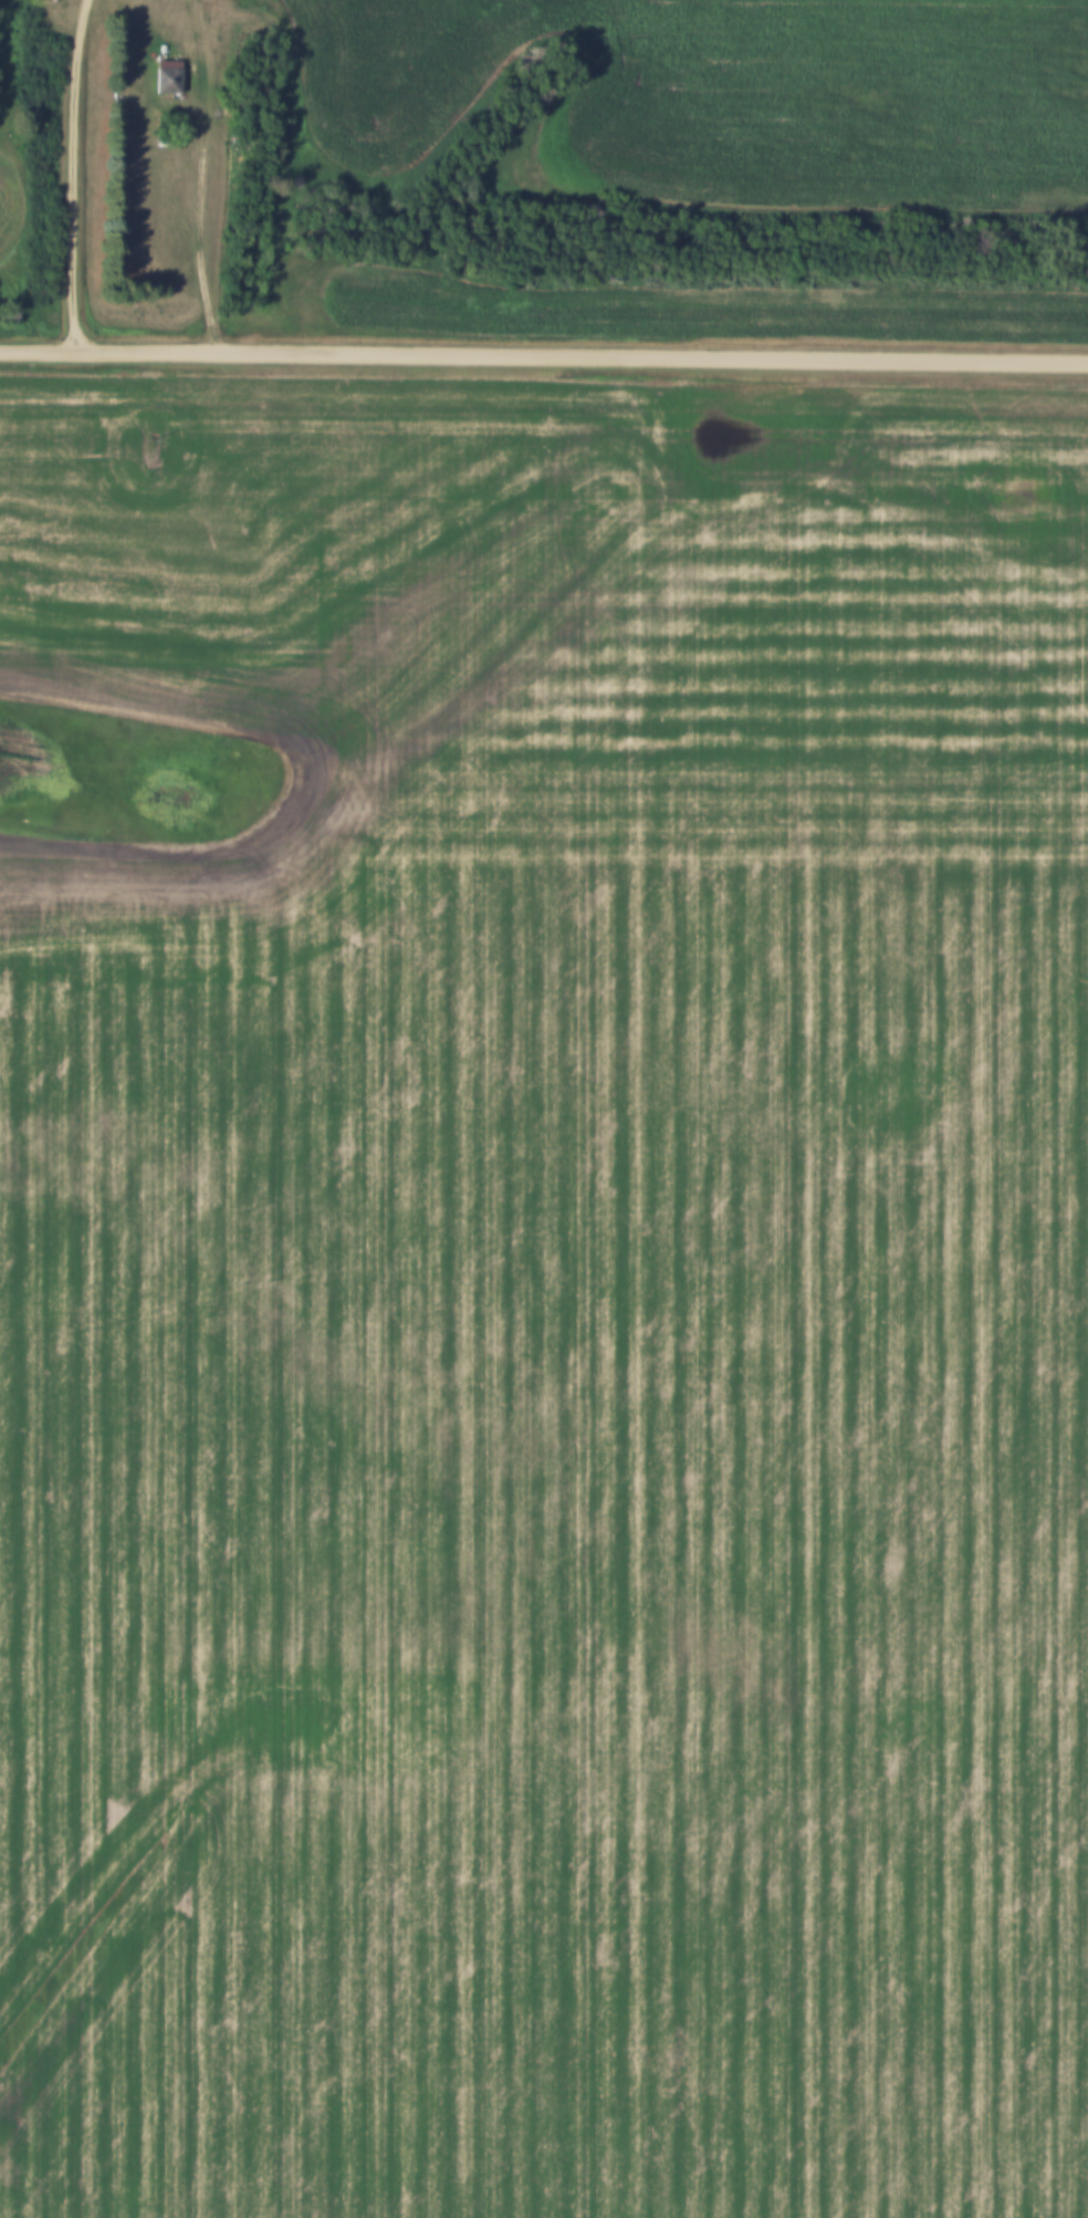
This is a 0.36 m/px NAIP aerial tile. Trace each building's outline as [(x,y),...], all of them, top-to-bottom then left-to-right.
[(154,61),(177,61),(177,94),(153,93),(154,61)]
